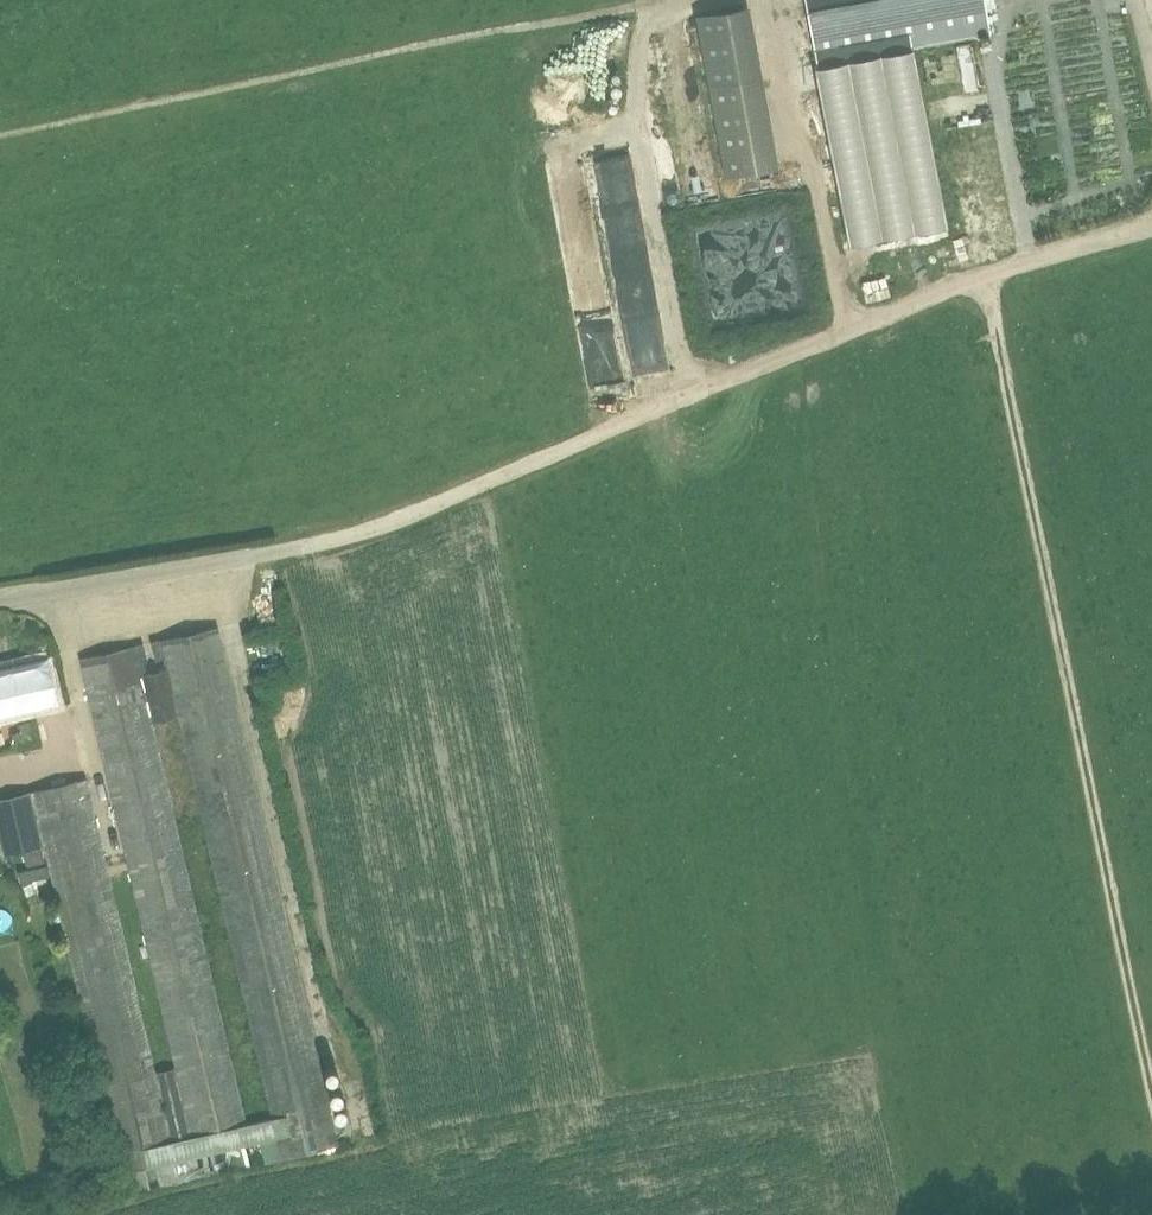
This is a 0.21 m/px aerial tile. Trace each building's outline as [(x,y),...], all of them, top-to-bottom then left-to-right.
[(986,0),(805,0),(817,65),(912,48),(992,34),(986,0)] [(694,12),(724,176),(779,166),(749,2),(694,12)] [(944,226),(912,48),(817,65),(814,66),(847,244),(944,226)] [(24,661),(26,670),(0,676),(0,715),(57,702),(46,656),(24,661)] [(42,707),(26,710),(29,725),(45,722),(42,707)] [(263,753),(211,764),(278,1078),(313,1070),(314,1079),(332,1075),(263,753)] [(44,847),(120,1172),(175,1158),(155,1071),(87,777),(0,798),(0,836),(5,856),(23,851),(26,865),(45,861),(41,847),(44,847)]
